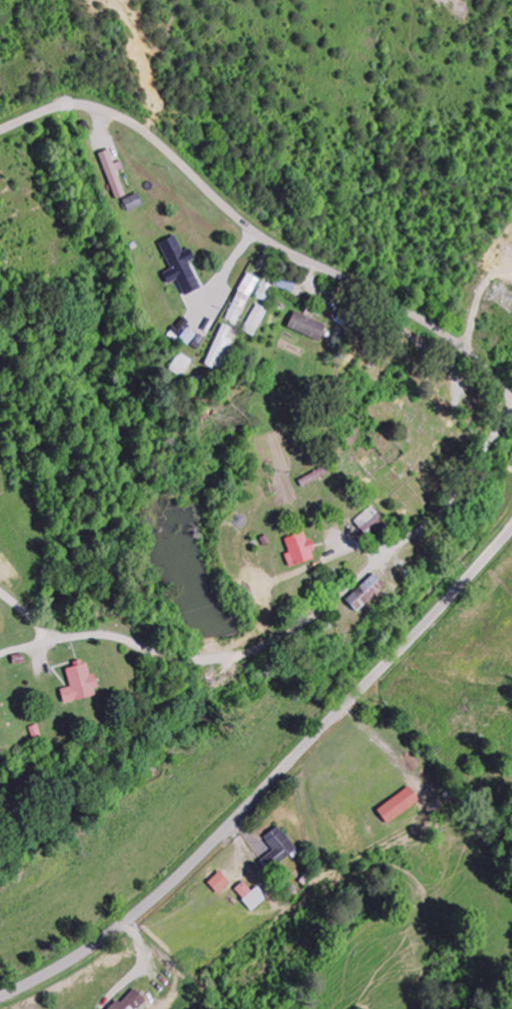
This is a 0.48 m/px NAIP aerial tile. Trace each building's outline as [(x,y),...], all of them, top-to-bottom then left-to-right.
[(123,162),(116,164),(111,151),(100,154),(117,200),(127,197),(118,172),(125,169),(123,162)] [(130,213),(145,206),(139,194),(124,201),(130,213)] [(203,289),(193,264),(197,262),(192,249),(184,253),(178,236),(161,243),(172,270),(164,274),(169,285),(179,281),(186,297),(203,289)] [(261,281),(250,275),(225,319),(237,325),(261,281)] [(276,286),(293,293),(297,284),(280,277),(276,286)] [(274,287),(264,283),(257,299),(267,303),(274,287)] [(270,311),(259,305),(244,331),(255,337),(270,311)] [(289,329),(321,342),(328,326),(296,313),(289,329)] [(233,342),(228,339),(233,329),(224,325),(206,365),(220,372),(233,342)] [(189,346),(198,336),(190,328),(181,338),(189,346)] [(169,370),(183,379),(194,362),(180,353),(169,370)] [(356,522),(369,537),(386,522),(372,507),(356,522)] [(316,562),(310,534),(287,539),(290,555),(287,556),(289,568),(316,562)] [(358,614),(387,587),(375,575),(346,601),(358,614)] [(65,705),(100,697),(95,676),(91,677),(88,665),(67,670),(71,688),(61,691),(65,705)] [(421,801),(410,787),(379,812),(390,826),(421,801)] [(275,851),(262,862),(270,872),(298,849),(280,827),(265,839),(275,851)] [(220,895),(232,884),(222,872),(209,883),(220,895)] [(120,1003),(113,1008),(142,1008),(149,1002),(136,989),(121,1004),(120,1003)]
